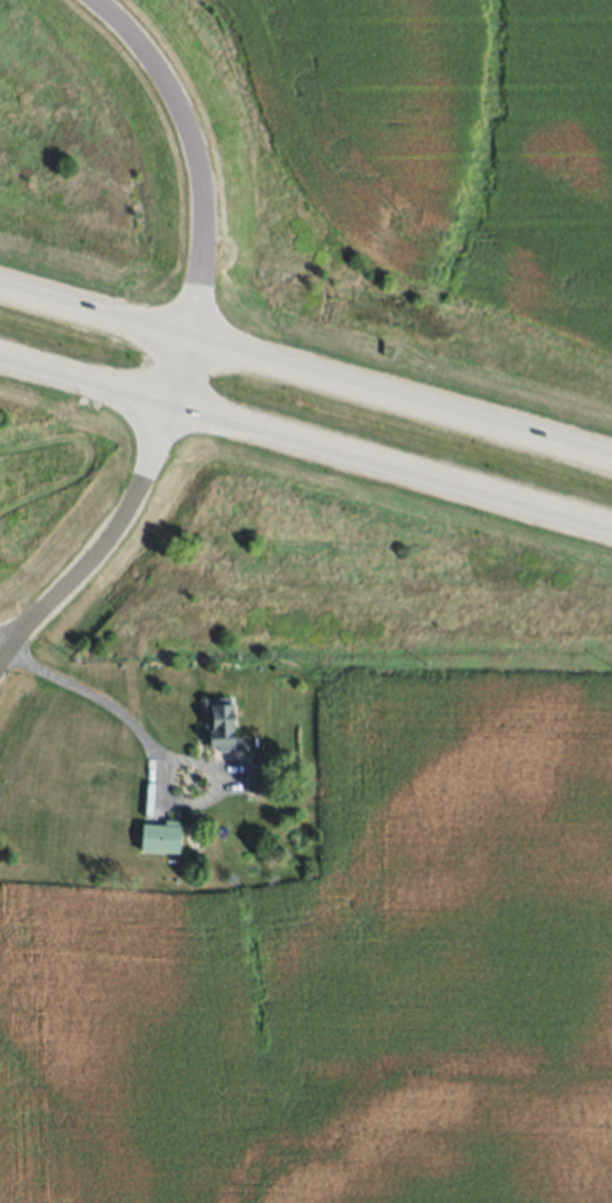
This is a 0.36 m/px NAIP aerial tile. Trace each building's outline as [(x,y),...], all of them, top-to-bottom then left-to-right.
[(247,751),(217,751),(217,747),(212,747),(212,732),(205,732),(205,699),(231,697),(233,735),(246,734),(247,751)] [(246,793),(260,792),(259,764),(245,765),(246,793)] [(141,851),(143,823),(166,825),(166,820),(181,821),(178,854),(141,851)]
